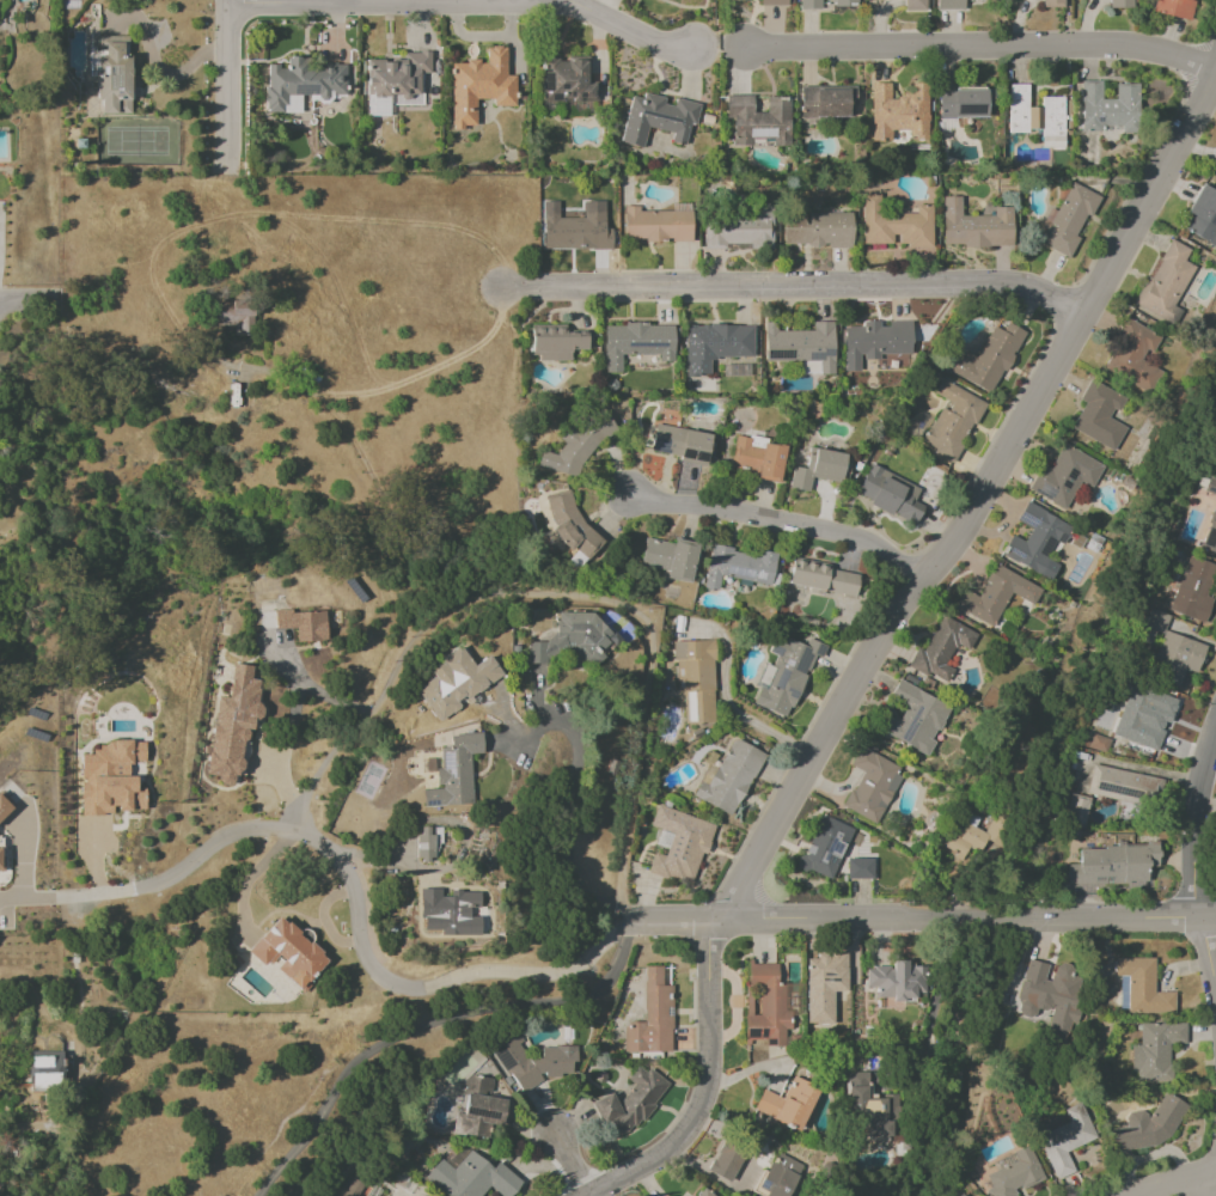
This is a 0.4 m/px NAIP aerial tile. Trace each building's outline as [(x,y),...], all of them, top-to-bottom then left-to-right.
[(799,9),(820,9),(820,0),(799,0),(799,9)] [(923,0),(903,0),(903,11),(923,10),(923,0)] [(936,9),(962,10),(962,0),(936,0),(936,9)] [(1109,9),(1132,8),(1132,0),(1109,0),(1109,9)] [(1188,20),(1193,0),(1155,0),(1152,12),(1188,20)] [(101,113),(129,113),(129,36),(95,36),(95,66),(97,66),(97,101),(101,101),(101,113)] [(451,62),(451,130),(462,130),(462,125),(475,125),(475,99),(492,99),(492,106),(514,106),(514,76),(504,76),(504,47),(485,47),(485,62),(451,62)] [(367,61),(368,96),(401,95),(401,102),(412,101),(412,95),(420,95),(419,74),(430,73),(429,52),(404,53),(404,58),(392,58),(392,60),(367,61)] [(267,65),(265,113),(285,113),(286,95),(328,97),(328,94),(345,95),(346,64),(320,63),(320,69),(306,69),(307,58),(287,57),(287,67),(267,65)] [(541,59),(541,111),(552,111),(552,102),(581,102),(581,109),(596,108),(596,82),(588,83),(588,58),(541,59)] [(1136,84),(1114,84),(1114,99),(1101,99),(1100,81),(1080,82),(1081,132),(1100,132),(1100,126),(1119,125),(1119,134),(1137,134),(1136,84)] [(871,141),(891,141),(890,131),(911,130),(911,140),(927,140),(926,84),(910,84),(911,95),(889,96),(889,83),(870,83),(871,141)] [(1008,132),(1041,132),(1041,148),(1063,148),(1063,97),(1040,97),(1040,107),(1027,107),(1027,84),(1008,84),(1008,132)] [(800,87),(800,118),(854,118),(854,87),(800,87)] [(985,118),(985,106),(993,106),(993,87),(937,88),(938,118),(985,118)] [(620,143),(642,148),(647,128),(672,133),(670,142),(684,145),(689,123),(694,124),(699,104),(674,99),(673,107),(663,104),(664,98),(642,93),(641,99),(630,96),(620,143)] [(788,97),(766,97),(766,113),(751,113),(751,95),(725,95),(725,119),(733,119),(733,146),(754,145),(754,141),(773,141),(773,147),(789,147),(788,97)] [(1096,194),(1066,181),(1056,205),(1050,203),(1038,231),(1042,233),(1038,244),(1069,258),(1096,194)] [(1215,248),(1215,196),(1200,187),(1178,227),(1215,248)] [(862,244),(896,244),(896,247),(931,247),(931,205),(915,205),(915,213),(887,213),(887,195),(862,195),(862,244)] [(942,247),(1012,247),(1012,207),(993,207),(993,216),(960,216),(960,197),(942,197),(942,247)] [(542,249),(611,249),(611,228),(604,228),(604,201),(582,201),(582,218),(558,218),(558,201),(542,201),(542,249)] [(771,246),(771,204),(753,204),(753,216),(703,216),(703,249),(724,249),(724,246),(771,246)] [(623,240),(691,241),(691,212),(638,211),(638,206),(624,206),(623,240)] [(781,214),(782,247),(852,246),(851,212),(781,214)] [(1136,306),(1168,321),(1194,265),(1184,261),(1189,249),(1167,239),(1136,306)] [(232,326),(233,335),(251,335),(250,301),(206,302),(207,326),(232,326)] [(764,361),(819,361),(819,374),(833,374),(833,322),(812,321),(812,331),(776,331),(776,322),(764,322),(764,361)] [(843,327),(843,371),(860,371),(860,360),(879,360),(879,355),(910,355),(910,323),(878,323),(878,321),(862,321),(862,327),(843,327)] [(1152,389),(1159,368),(1148,364),(1158,333),(1120,321),(1103,373),(1152,389)] [(950,373),(992,394),(1023,331),(1006,322),(1002,331),(992,326),(976,357),(962,350),(950,373)] [(564,325),(531,324),(530,359),(570,360),(570,349),(585,350),(585,332),(564,332),(564,325)] [(604,373),(621,372),(621,355),(658,354),(658,362),(673,361),(673,324),(603,325),(604,373)] [(751,358),(751,325),(684,325),(685,376),(709,375),(709,358),(751,358)] [(984,403),(940,380),(933,394),(946,400),(923,443),(934,449),(932,453),(952,464),(984,403)] [(1114,450),(1125,427),(1111,421),(1123,396),(1088,380),(1079,400),(1083,402),(1070,429),(1114,450)] [(704,463),(710,435),(655,424),(649,451),(704,463)] [(541,451),(536,466),(580,479),(592,436),(565,428),(561,442),(562,442),(558,455),(541,451)] [(778,483),(784,445),(735,436),(729,467),(752,471),(751,478),(778,483)] [(1027,491),(1064,509),(1078,482),(1091,489),(1103,465),(1062,444),(1050,468),(1041,463),(1027,491)] [(792,466),(788,488),(808,492),(811,478),(843,484),(848,455),(809,447),(805,469),(792,466)] [(922,506),(913,502),(919,488),(868,465),(853,497),(914,524),(922,506)] [(1207,477),(1202,491),(1215,496),(1215,480),(1207,477)] [(546,495),(559,551),(578,546),(580,554),(590,551),(575,488),(546,495)] [(1201,541),(1215,547),(1215,499),(1201,541)] [(1000,555),(1040,575),(1056,544),(1060,546),(1071,526),(1025,502),(1016,521),(1031,529),(1024,542),(1010,535),(1000,555)] [(640,565),(666,571),(665,578),(689,583),(697,544),(674,539),(673,544),(645,538),(640,565)] [(703,588),(717,590),(720,576),(770,585),(775,556),(711,545),(703,588)] [(833,564),(792,557),(787,586),(854,596),(858,575),(832,570),(833,564)] [(1199,621),(1215,575),(1215,567),(1187,557),(1168,610),(1199,621)] [(952,608),(993,626),(1008,594),(1033,605),(1041,587),(993,565),(978,597),(961,589),(952,608)] [(325,641),(324,610),(274,612),(274,629),(295,628),(295,642),(325,641)] [(907,668),(946,684),(953,669),(945,665),(953,646),(969,652),(977,632),(940,616),(925,651),(916,647),(907,668)] [(1189,690),(1204,645),(1163,631),(1148,676),(1189,690)] [(752,705),(787,719),(813,654),(820,657),(825,645),(807,639),(804,647),(774,635),(768,652),(775,655),(771,667),(764,664),(755,686),(758,688),(752,705)] [(674,641),(675,693),(682,693),(683,723),(714,722),(711,640),(674,641)] [(489,655),(473,666),(461,647),(428,668),(433,677),(416,688),(436,720),(502,677),(489,655)] [(207,775),(219,776),(218,785),(237,788),(242,738),(253,739),(261,667),(232,664),(229,697),(216,696),(207,775)] [(927,754),(949,705),(896,681),(889,699),(905,706),(898,722),(881,714),(874,730),(927,754)] [(1112,735),(1156,751),(1164,730),(1143,723),(1153,693),(1130,685),(1112,735)] [(472,804),(470,754),(481,753),(480,733),(449,734),(449,748),(440,748),(441,769),(435,769),(436,788),(422,789),(423,807),(472,804)] [(733,816),(762,752),(731,738),(718,769),(707,764),(692,798),(733,816)] [(82,816),(115,815),(115,811),(145,810),(144,788),(135,789),(135,776),(128,776),(128,763),(145,762),(144,742),(92,744),(92,754),(80,755),(82,816)] [(842,807),(876,824),(903,769),(858,746),(849,766),(860,771),(842,807)] [(1086,792),(1149,805),(1155,777),(1092,764),(1086,792)] [(1089,798),(1070,794),(1064,823),(1083,827),(1089,798)] [(8,824),(8,797),(0,797),(0,824),(8,824)] [(713,824),(657,806),(650,826),(661,830),(656,845),(666,848),(663,856),(654,853),(647,871),(692,886),(713,824)] [(987,834),(973,828),(978,818),(969,814),(965,823),(956,820),(942,849),(964,859),(968,852),(977,856),(987,834)] [(852,828),(820,815),(803,857),(799,855),(794,866),(831,881),(852,828)] [(416,861),(439,861),(439,827),(417,827),(416,861)] [(1065,884),(1144,884),(1144,889),(1152,889),(1152,867),(1157,867),(1157,843),(1114,843),(1114,848),(1077,848),(1077,864),(1065,864),(1065,884)] [(846,879),(872,879),(872,858),(846,858),(846,879)] [(479,935),(479,917),(468,917),(468,908),(479,908),(478,891),(449,891),(449,896),(440,896),(440,888),(419,888),(419,920),(423,920),(423,930),(440,930),(440,935),(479,935)] [(300,990),(327,959),(301,937),(303,936),(279,915),(247,952),(264,966),(274,954),(282,961),(275,969),(300,990)] [(806,1024),(833,1024),(833,992),(846,992),(845,953),(816,954),(816,959),(805,959),(806,1024)] [(1119,1012),(1174,1012),(1174,992),(1153,992),(1153,958),(1115,958),(1114,976),(1119,976),(1119,1012)] [(1069,1043),(1087,972),(1051,963),(1051,965),(1027,959),(1014,1013),(1032,1018),(1035,1008),(1051,1012),(1045,1037),(1069,1043)] [(924,967),(906,967),(906,961),(891,961),(891,968),(865,968),(865,987),(875,987),(875,1000),(914,1000),(914,993),(924,993),(924,967)] [(777,964),(746,963),(745,1043),(766,1043),(766,1046),(784,1047),(784,1029),(790,1029),(790,1012),(784,1012),(784,983),(777,983),(777,964)] [(669,1052),(670,1006),(671,1006),(671,985),(661,985),(661,966),(644,966),(643,1022),(624,1022),(623,1052),(669,1052)] [(1130,1044),(1131,1072),(1136,1072),(1136,1082),(1169,1082),(1168,1044),(1184,1043),(1184,1023),(1139,1024),(1139,1044),(1130,1044)] [(575,1046),(541,1047),(541,1057),(527,1057),(522,1050),(522,1040),(519,1034),(492,1049),(493,1063),(499,1062),(507,1075),(511,1075),(521,1093),(540,1082),(540,1075),(570,1074),(570,1064),(576,1060),(575,1046)] [(63,1052),(31,1052),(30,1087),(62,1088),(63,1052)] [(590,1102),(603,1128),(605,1130),(609,1138),(640,1123),(667,1085),(637,1064),(626,1080),(632,1084),(617,1107),(610,1093),(590,1102)] [(847,1118),(863,1118),(863,1138),(894,1137),(894,1098),(868,1098),(868,1094),(872,1094),(872,1071),(847,1071),(847,1118)] [(505,1100),(489,1098),(492,1079),(467,1076),(461,1113),(454,1112),(451,1134),(487,1138),(489,1124),(502,1126),(505,1100)] [(762,1089),(752,1110),(797,1131),(817,1089),(792,1077),(782,1098),(762,1089)] [(1113,1151),(1165,1144),(1187,1105),(1163,1092),(1150,1116),(1140,1110),(1127,1112),(1125,1117),(1126,1128),(1110,1130),(1113,1151)] [(1095,1140),(1081,1103),(1062,1110),(1064,1115),(1036,1126),(1040,1136),(1038,1137),(1054,1179),(1073,1172),(1066,1151),(1095,1140)] [(743,1155),(720,1143),(706,1171),(728,1183),(743,1155)] [(1028,1145),(991,1162),(995,1170),(985,1175),(990,1187),(988,1188),(992,1195),(1016,1195),(1014,1192),(1044,1179),(1028,1145)] [(447,1195),(480,1195),(488,1187),(500,1195),(510,1195),(521,1182),(496,1163),(492,1168),(465,1147),(449,1166),(439,1158),(424,1178),(447,1195)] [(809,1171),(774,1152),(753,1192),(761,1195),(796,1195),(809,1171)] [(350,1174),(336,1195),(363,1195),(369,1187),(350,1174)] [(702,1188),(696,1195),(713,1195),(702,1188)]
